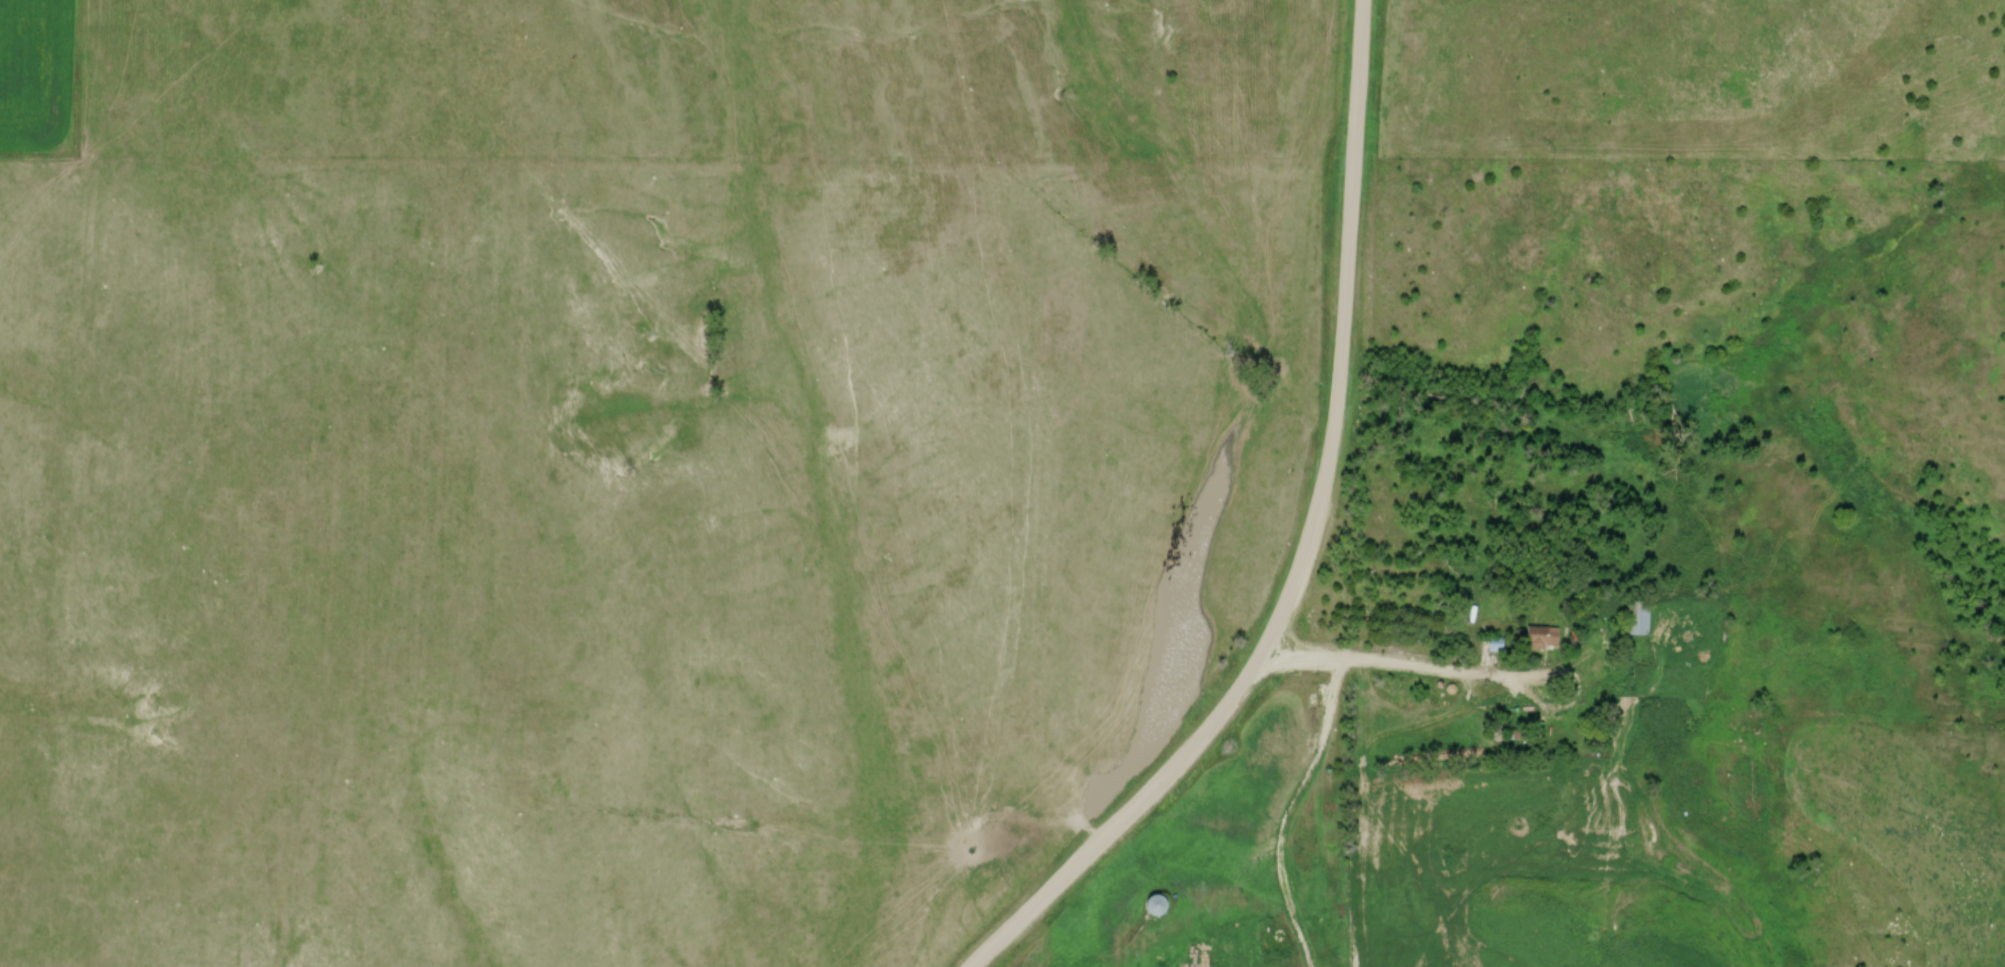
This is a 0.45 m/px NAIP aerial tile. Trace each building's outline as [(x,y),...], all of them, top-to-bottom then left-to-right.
[(1649,638),(1649,604),(1632,604),(1632,638),(1649,638)] [(1558,631),(1523,630),(1522,651),(1558,652),(1558,631)] [(1167,916),(1160,898),(1146,904),(1152,921),(1167,916)]
